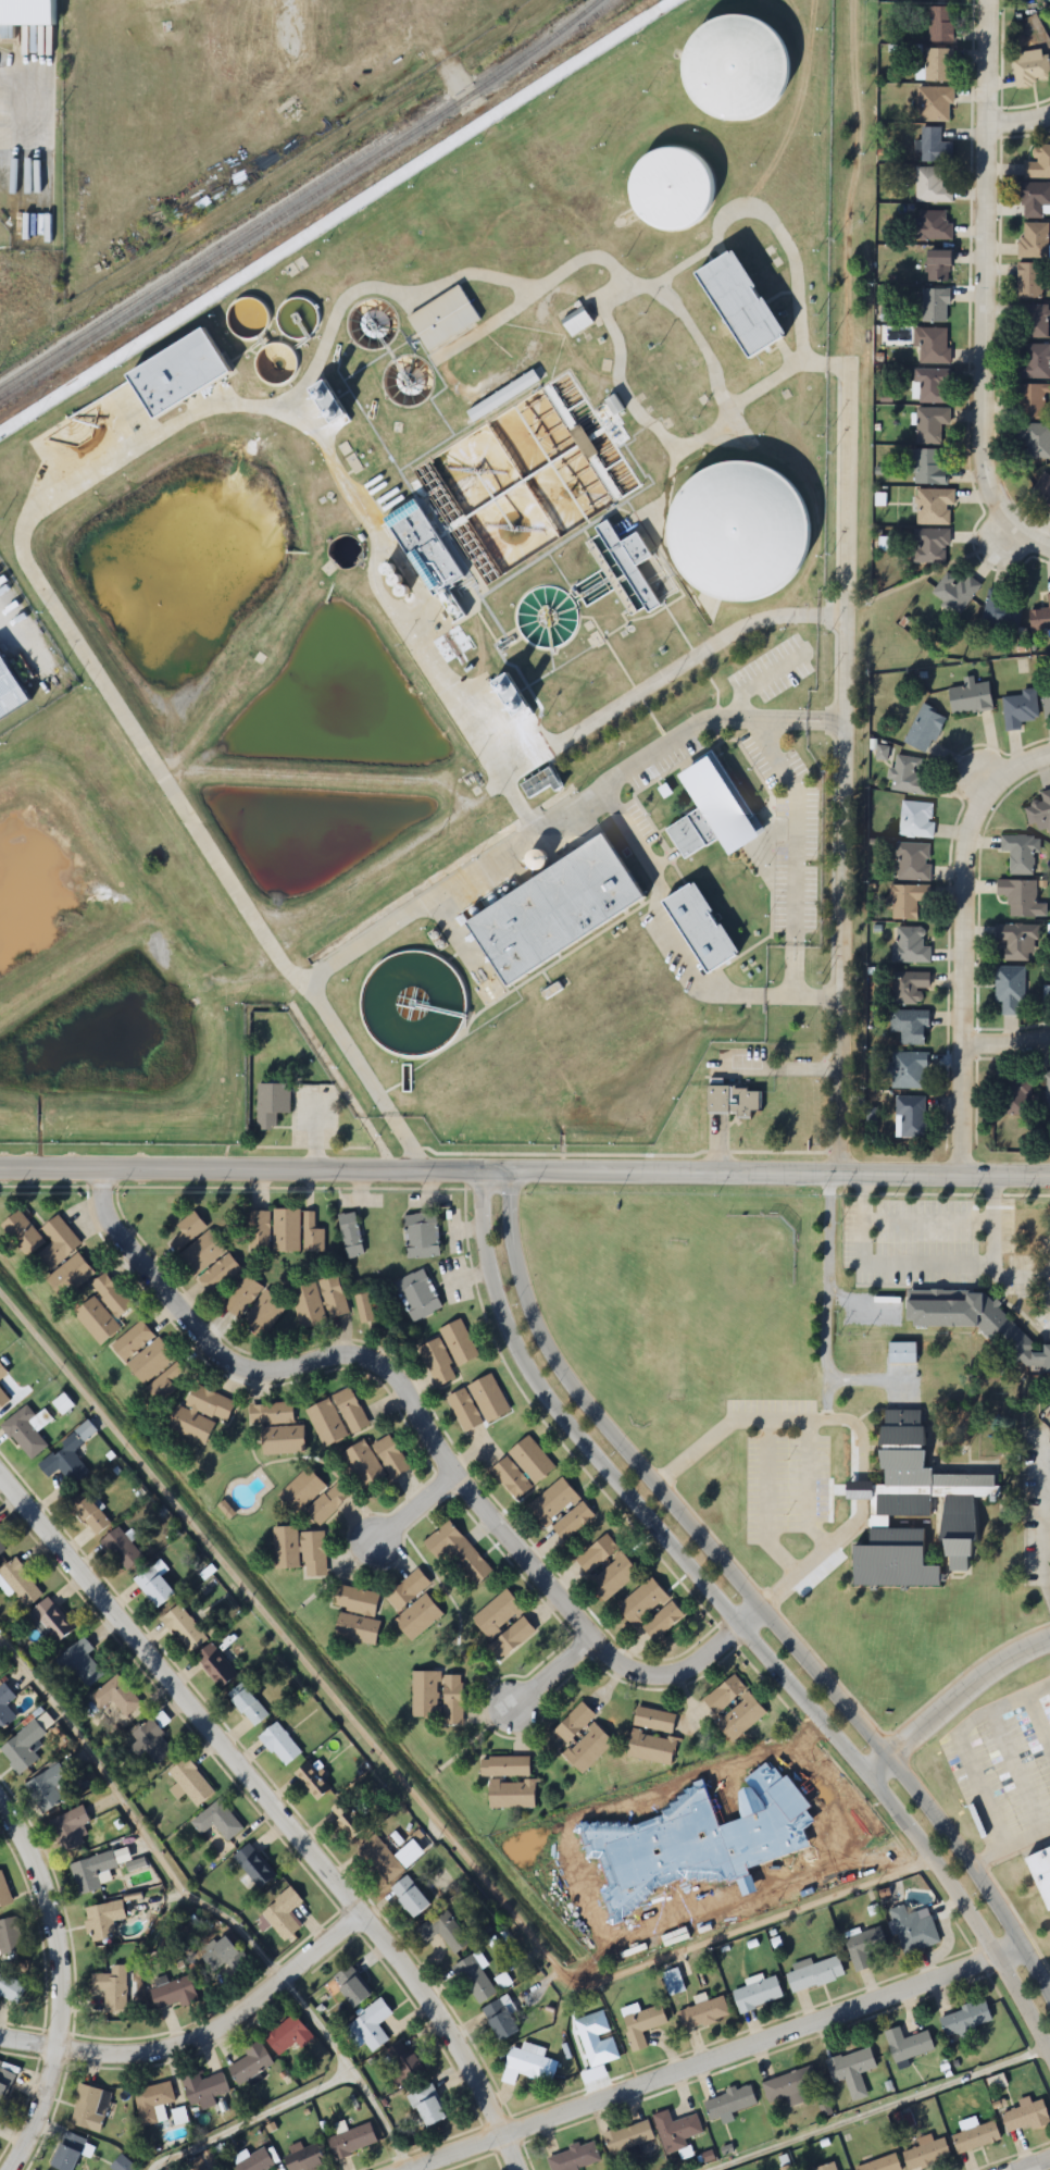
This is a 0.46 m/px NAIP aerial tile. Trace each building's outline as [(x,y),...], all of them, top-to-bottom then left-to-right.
[(64,12),(64,0),(0,0),(0,12),(64,12)] [(716,7),(739,0),(749,0),(761,2),(777,12),(789,26),(795,45),(795,63),(788,80),(780,90),(765,101),(748,107),(729,106),(712,98),(700,87),(691,71),(688,52),(692,34),(701,17),(716,7)] [(954,6),(929,6),(929,42),(954,42),(954,6)] [(952,82),(952,48),(925,48),(925,82),(952,82)] [(1012,54),(1018,87),(1049,82),(1049,73),(1046,49),(1012,54)] [(953,87),(918,87),(918,122),(953,122),(953,87)] [(922,163),(953,163),(953,142),(941,142),(941,128),(922,128),(922,163)] [(704,141),(715,151),(722,164),(723,178),(720,193),(711,204),(700,212),(689,216),(675,216),(661,211),(650,202),(642,189),(641,182),(641,168),(647,154),(655,144),(668,136),(683,134),(695,137),(704,141)] [(1049,179),(1049,145),(1036,145),(1036,163),(1025,163),(1025,178),(1049,179)] [(916,168),(916,202),(953,202),(953,187),(942,187),(942,168),(916,168)] [(1049,218),(1049,183),(1020,183),(1020,218),(1049,218)] [(952,223),(947,223),(947,211),(920,211),(920,220),(910,220),(910,240),(952,240),(952,223)] [(1021,258),(1048,258),(1048,224),(1021,224),(1021,258)] [(705,258),(760,340),(796,318),(741,235),(705,258)] [(926,282),(950,282),(950,251),(926,251),(926,282)] [(1017,300),(1042,300),(1042,264),(1017,264),(1017,300)] [(409,308),(430,345),(483,312),(461,275),(409,308)] [(923,290),(923,324),(948,324),(948,290),(923,290)] [(1018,305),(1018,339),(1049,339),(1049,305),(1018,305)] [(593,325),(583,307),(561,320),(570,337),(593,325)] [(138,359),(165,404),(242,356),(214,311),(138,359)] [(949,365),(949,329),(914,329),(914,348),(919,348),(919,365),(949,365)] [(1026,363),(1016,363),(1016,379),(1049,379),(1049,345),(1026,345),(1026,363)] [(919,383),(919,404),(949,404),(949,370),(914,370),(914,383),(919,383)] [(540,383),(534,372),(467,410),(473,421),(540,383)] [(1045,395),(1049,395),(1049,385),(1018,385),(1018,419),(1045,419),(1045,395)] [(323,412),(328,408),(333,414),(339,409),(325,391),(314,399),(323,412)] [(950,425),(950,410),(917,410),(917,445),(941,445),(941,425),(950,425)] [(1049,458),(1049,424),(1015,424),(1015,441),(1027,441),(1027,458),(1049,458)] [(588,459),(597,453),(579,426),(570,432),(588,459)] [(787,462),(804,479),(815,500),(818,525),(812,548),(799,569),(779,583),(763,588),(739,590),(715,582),(697,568),(684,547),(678,523),(682,499),(692,478),(711,461),(734,451),(758,450),(787,462)] [(948,468),(940,468),(940,450),(911,450),(911,472),(915,472),(915,485),(948,485),(948,468)] [(1045,473),(1030,495),(1049,509),(1049,476),(1045,473)] [(953,490),(917,490),(917,525),(953,525),(953,490)] [(463,579),(414,500),(383,519),(431,598),(440,593),(441,593),(463,579)] [(637,565),(650,558),(637,532),(619,542),(608,520),(596,527),(643,616),(659,607),(637,565)] [(914,563),(949,563),(949,530),(914,530),(914,563)] [(961,614),(980,586),(951,566),(932,595),(961,614)] [(1018,630),(1022,608),(1005,605),(1007,592),(989,589),(983,623),(1018,630)] [(1031,631),(1049,631),(1049,595),(1048,595),(1049,610),(1030,610),(1031,631)] [(36,703),(1,645),(0,646),(0,725),(36,703)] [(508,719),(525,709),(505,674),(488,684),(508,719)] [(992,710),(989,683),(970,685),(970,687),(948,689),(951,715),(992,710)] [(1037,690),(1021,690),(1022,696),(1002,697),(1004,732),(1020,731),(1020,721),(1038,720),(1037,690)] [(904,743),(928,755),(947,716),(922,704),(904,743)] [(688,762),(708,795),(668,819),(688,850),(723,827),(735,846),(765,827),(715,746),(688,762)] [(922,759),(895,755),(890,790),(927,795),(929,777),(920,776),(922,759)] [(533,807),(562,788),(548,767),(519,786),(533,807)] [(1041,792),(1043,802),(1024,806),(1029,828),(1044,825),(1046,836),(1049,835),(1049,790),(1041,792)] [(934,803),(901,802),(901,837),(934,838),(934,803)] [(474,908),(514,971),(651,884),(610,821),(474,908)] [(1010,852),(1010,875),(1034,875),(1034,852),(1040,852),(1040,836),(1001,836),(1001,852),(1010,852)] [(931,881),(931,843),(897,843),(897,880),(931,881)] [(668,892),(714,960),(746,940),(700,871),(668,892)] [(1046,918),(1046,905),(1035,905),(1036,881),(997,880),(997,896),(1009,896),(1008,917),(1046,918)] [(930,886),(891,886),(891,920),(918,920),(918,902),(930,902),(930,886)] [(1005,961),(1029,961),(1029,953),(1037,953),(1037,925),(996,925),(996,940),(1005,941),(1005,961)] [(931,963),(931,947),(923,947),(923,927),(894,927),(894,963),(931,963)] [(995,1003),(1002,1003),(1002,1016),(1023,1016),(1023,967),(995,967),(995,1003)] [(923,990),(929,990),(929,972),(892,972),(892,1005),(923,1005),(923,990)] [(891,1033),(901,1033),(901,1047),(924,1047),(924,1028),(929,1028),(929,1011),(891,1011),(891,1033)] [(891,1089),(925,1089),(926,1054),(892,1054),(892,1064),(881,1064),(881,1080),(891,1080),(891,1089)] [(1042,1073),(1049,1117),(1049,1071),(1042,1073)] [(258,1076),(258,1121),(277,1121),(277,1105),(292,1105),(292,1075),(258,1076)] [(711,1077),(711,1103),(738,1103),(738,1111),(753,1111),(752,1101),(764,1101),(763,1083),(750,1083),(750,1080),(738,1080),(738,1077),(711,1077)] [(1029,1078),(1004,1078),(1004,1116),(1029,1116),(1029,1078)] [(927,1098),(896,1098),(896,1138),(927,1138),(927,1098)] [(273,1251),(300,1251),(300,1209),(273,1209),(273,1251)] [(0,1227),(29,1258),(47,1241),(18,1210),(0,1227)] [(249,1251),(270,1251),(270,1211),(249,1211),(249,1251)] [(303,1251),(324,1251),(324,1229),(315,1229),(315,1211),(303,1211),(303,1251)] [(169,1245),(176,1254),(208,1228),(194,1212),(177,1226),(183,1234),(169,1245)] [(345,1259),(363,1256),(356,1212),(338,1215),(345,1259)] [(439,1256),(435,1212),(404,1215),(408,1259),(439,1256)] [(83,1244),(57,1215),(41,1230),(52,1243),(36,1257),(50,1273),(83,1244)] [(226,1254),(212,1232),(177,1255),(192,1276),(226,1254)] [(63,1301),(95,1275),(79,1254),(46,1279),(63,1301)] [(241,1269),(228,1254),(197,1280),(211,1296),(241,1269)] [(442,1309),(424,1269),(395,1282),(412,1322),(442,1309)] [(90,1286),(118,1319),(133,1306),(106,1273),(90,1286)] [(318,1281),(330,1320),(350,1314),(337,1275),(318,1281)] [(222,1305),(236,1319),(263,1289),(249,1276),(222,1305)] [(301,1331),(326,1325),(315,1283),(290,1289),(301,1331)] [(262,1340),(287,1306),(266,1290),(241,1324),(262,1340)] [(1032,1357),(993,1292),(907,1291),(907,1326),(970,1327),(1049,1380),(1049,1347),(1032,1357)] [(361,1324),(375,1321),(368,1293),(354,1296),(361,1324)] [(121,1329),(93,1297),(73,1315),(101,1346),(121,1329)] [(439,1330),(457,1367),(479,1356),(460,1319),(439,1330)] [(110,1348),(123,1364),(155,1338),(142,1321),(110,1348)] [(458,1378),(439,1338),(417,1348),(436,1388),(458,1378)] [(171,1383),(185,1371),(159,1340),(127,1366),(160,1404),(177,1390),(171,1383)] [(889,1364),(916,1364),(916,1343),(889,1343),(889,1364)] [(486,1423),(510,1412),(492,1374),(468,1385),(486,1423)] [(206,1445),(216,1420),(226,1424),(236,1402),(190,1383),(171,1430),(206,1445)] [(370,1426),(350,1387),(332,1396),(352,1435),(370,1426)] [(464,1433),(483,1423),(464,1388),(445,1398),(464,1433)] [(10,1402),(0,1389),(0,1409),(10,1402)] [(53,1404),(63,1415),(74,1406),(63,1395),(53,1404)] [(348,1436),(328,1399),(305,1411),(325,1448),(348,1436)] [(249,1404),(249,1424),(293,1424),(293,1404),(249,1404)] [(1,1426),(30,1462),(48,1447),(37,1433),(53,1421),(44,1410),(36,1417),(26,1406),(1,1426)] [(923,1411),(881,1410),(881,1446),(923,1446),(923,1411)] [(262,1427),(262,1454),(304,1454),(304,1427),(262,1427)] [(47,1478),(60,1469),(72,1486),(89,1473),(73,1452),(82,1445),(75,1435),(37,1464),(47,1478)] [(507,1454),(537,1485),(556,1466),(527,1435),(507,1454)] [(395,1480),(411,1468),(387,1436),(371,1447),(395,1480)] [(343,1451),(360,1489),(384,1479),(367,1441),(343,1451)] [(852,1586),(939,1586),(939,1566),(923,1566),(923,1529),(889,1529),(889,1516),(931,1516),(931,1497),(943,1497),(943,1572),(968,1572),(968,1539),(975,1539),(975,1497),(994,1497),(994,1475),(932,1475),(932,1469),(923,1469),(923,1451),(881,1451),(880,1485),(869,1485),(869,1546),(852,1546),(852,1586)] [(490,1471),(517,1501),(533,1486),(506,1456),(490,1471)] [(297,1516),(326,1487),(307,1467),(278,1497),(297,1516)] [(528,1511),(548,1529),(579,1495),(559,1476),(528,1511)] [(320,1526),(350,1496),(336,1482),(306,1512),(320,1526)] [(111,1524),(87,1495),(72,1508),(96,1536),(111,1524)] [(552,1528),(566,1543),(596,1516),(582,1501),(552,1528)] [(493,1571),(449,1521),(423,1543),(438,1561),(447,1553),(476,1586),(493,1571)] [(124,1572),(143,1558),(119,1527),(100,1541),(124,1572)] [(274,1527),(274,1570),(298,1570),(298,1527),(274,1527)] [(302,1533),(302,1577),(325,1577),(325,1533),(302,1533)] [(618,1548),(605,1533),(575,1561),(589,1576),(618,1548)] [(639,1572),(622,1553),(587,1582),(604,1602),(639,1572)] [(24,1611),(43,1596),(17,1559),(0,1571),(0,1578),(24,1611)] [(175,1595),(161,1576),(168,1571),(160,1560),(134,1580),(156,1609),(175,1595)] [(385,1598),(399,1613),(431,1584),(417,1569),(385,1598)] [(685,1618),(653,1578),(619,1605),(650,1645),(685,1618)] [(376,1646),(381,1622),(374,1621),(380,1594),(336,1585),(331,1609),(339,1611),(334,1638),(376,1646)] [(524,1610),(505,1590),(472,1621),(491,1641),(524,1610)] [(443,1616),(426,1595),(393,1620),(410,1642),(443,1616)] [(29,1614),(57,1645),(75,1628),(48,1598),(29,1614)] [(208,1640),(180,1604),(162,1618),(189,1654),(208,1640)] [(536,1631),(522,1617),(486,1649),(500,1664),(536,1631)] [(87,1656),(94,1650),(82,1637),(58,1661),(86,1691),(104,1674),(87,1656)] [(195,1657),(221,1689),(237,1676),(212,1643),(195,1657)] [(412,1673),(412,1719),(443,1719),(443,1726),(462,1726),(462,1673),(412,1673)] [(89,1698),(100,1711),(113,1701),(126,1717),(141,1705),(118,1675),(89,1698)] [(766,1715),(735,1675),(701,1701),(732,1741),(766,1715)] [(5,1685),(0,1689),(0,1732),(17,1720),(7,1706),(15,1699),(5,1685)] [(253,1728),(268,1717),(247,1687),(232,1699),(253,1728)] [(561,1754),(581,1775),(614,1743),(593,1722),(597,1718),(582,1702),(552,1731),(568,1747),(561,1754)] [(676,1715),(637,1706),(632,1726),(671,1736),(676,1715)] [(131,1733),(154,1766),(174,1752),(152,1719),(131,1733)] [(31,1749),(48,1736),(35,1720),(0,1749),(0,1750),(20,1774),(39,1759),(31,1749)] [(302,1752),(276,1722),(259,1737),(284,1767),(302,1752)] [(631,1730),(626,1756),(672,1766),(678,1739),(631,1730)] [(186,1793),(196,1807),(214,1794),(187,1757),(168,1771),(178,1784),(171,1790),(178,1799),(186,1793)] [(481,1777),(530,1777),(530,1757),(481,1757),(481,1777)] [(332,1789),(307,1762),(293,1774),(318,1801),(332,1789)] [(58,1784),(68,1778),(59,1763),(25,1784),(43,1813),(67,1798),(58,1784)] [(489,1808),(536,1808),(536,1781),(489,1781),(489,1808)] [(368,1827),(345,1797),(326,1811),(350,1841),(368,1827)] [(202,1836),(214,1826),(228,1843),(244,1829),(218,1799),(191,1823),(202,1836)] [(89,1823),(83,1807),(49,1821),(62,1853),(90,1842),(83,1825),(89,1823)] [(850,1837),(844,1819),(807,1831),(813,1849),(850,1837)] [(425,1854),(413,1840),(393,1856),(375,1834),(357,1849),(387,1885),(425,1854)] [(232,1858),(260,1889),(276,1874),(248,1843),(232,1858)] [(70,1864),(78,1895),(113,1885),(108,1870),(132,1863),(127,1847),(70,1864)] [(1030,1851),(1049,1910),(1049,1851),(1030,1851)] [(12,1904),(2,1872),(0,1872),(0,1908),(12,1904)] [(389,1890),(414,1919),(430,1905),(406,1876),(389,1890)] [(257,1915),(284,1947),(302,1931),(288,1914),(302,1902),(296,1894),(289,1886),(257,1915)] [(126,1919),(122,1900),(84,1909),(91,1942),(116,1937),(113,1922),(126,1919)] [(904,1955),(940,1944),(931,1916),(920,1919),(918,1912),(907,1915),(905,1906),(890,1910),(904,1955)] [(470,1944),(447,1910),(417,1930),(425,1943),(440,1933),(454,1955),(470,1944)] [(24,1950),(17,1918),(0,1921),(0,1955),(24,1950)] [(867,1954),(887,1947),(880,1927),(844,1939),(855,1972),(872,1967),(867,1954)] [(247,1965),(228,1936),(203,1952),(216,1973),(228,1965),(233,1973),(247,1965)] [(479,2006),(497,1993),(471,1955),(453,1968),(479,2006)] [(786,1973),(793,1993),(845,1977),(838,1957),(786,1973)] [(686,1991),(681,1977),(690,1975),(687,1965),(662,1973),(669,1997),(686,1991)] [(111,1966),(111,1975),(92,1975),(92,1992),(105,1992),(105,2011),(127,2011),(127,1966),(111,1966)] [(331,1979),(353,2008),(371,1995),(348,1966),(331,1979)] [(27,1988),(0,1973),(0,1995),(17,2005),(27,1988)] [(159,1984),(160,1986),(149,1990),(156,2012),(196,1999),(189,1975),(159,1984)] [(740,2013),(783,1998),(775,1977),(732,1992),(740,2013)] [(482,2010),(502,1997),(521,2029),(499,2041),(482,2010)] [(684,2032),(730,2016),(723,1997),(677,2012),(684,2032)] [(346,2031),(380,1999),(393,2014),(382,2025),(390,2039),(363,2058),(346,2031)] [(939,2016),(945,2037),(992,2022),(986,2002),(939,2016)] [(621,2018),(632,2052),(647,2048),(642,2032),(667,2024),(661,2005),(621,2018)] [(300,2048),(313,2039),(295,2014),(264,2036),(278,2056),(296,2043),(300,2048)] [(893,2062),(934,2052),(929,2032),(903,2038),(900,2027),(885,2031),(893,2062)] [(622,2054),(614,2033),(573,2048),(581,2070),(622,2054)] [(246,2056),(228,2067),(240,2086),(274,2065),(259,2041),(243,2051),(246,2056)] [(361,2066),(401,2042),(423,2078),(383,2101),(361,2066)] [(552,2082),(558,2062),(542,2057),(544,2049),(524,2043),(522,2050),(510,2047),(501,2082),(515,2085),(518,2073),(552,2082)] [(845,2080),(852,2102),(868,2097),(861,2073),(876,2069),(870,2048),(826,2060),(833,2084),(845,2080)] [(762,2081),(768,2102),(787,2097),(789,2108),(806,2104),(802,2091),(818,2086),(813,2067),(762,2081)] [(0,2068),(0,2108),(15,2075),(0,2068)] [(229,2092),(222,2073),(201,2080),(199,2073),(181,2079),(191,2106),(200,2103),(202,2109),(215,2105),(213,2097),(229,2092)] [(167,2121),(162,2105),(175,2102),(170,2082),(134,2091),(143,2127),(167,2121)] [(407,2096),(426,2129),(448,2116),(429,2084),(407,2096)] [(69,2124),(100,2134),(112,2094),(81,2085),(69,2124)] [(758,2107),(751,2085),(703,2100),(710,2121),(722,2117),(722,2118),(758,2107)] [(1049,2121),(1042,2100),(1002,2114),(1009,2136),(1049,2121)] [(684,2139),(703,2134),(697,2115),(672,2122),(669,2111),(654,2115),(666,2154),(687,2148),(684,2139)] [(655,2141),(647,2120),(603,2135),(610,2156),(655,2141)] [(377,2144),(369,2123),(327,2139),(335,2160),(377,2144)] [(952,2134),(957,2153),(1000,2142),(995,2123),(952,2134)] [(65,2131),(50,2167),(56,2169),(74,2169),(87,2140),(65,2131)] [(931,2135),(917,2139),(919,2147),(902,2153),(907,2169),(914,2169),(950,2158),(944,2138),(933,2142),(931,2135)] [(595,2143),(548,2155),(552,2169),(579,2169),(579,2168),(600,2162),(595,2143)] [(325,2166),(319,2144),(283,2154),(287,2169),(309,2169),(325,2166)] [(273,2167),(266,2149),(233,2164),(236,2169),(265,2169),(273,2167)] [(895,2154),(855,2168),(856,2169),(901,2169),(895,2154)] [(120,2156),(110,2169),(111,2169),(138,2169),(120,2156)]
